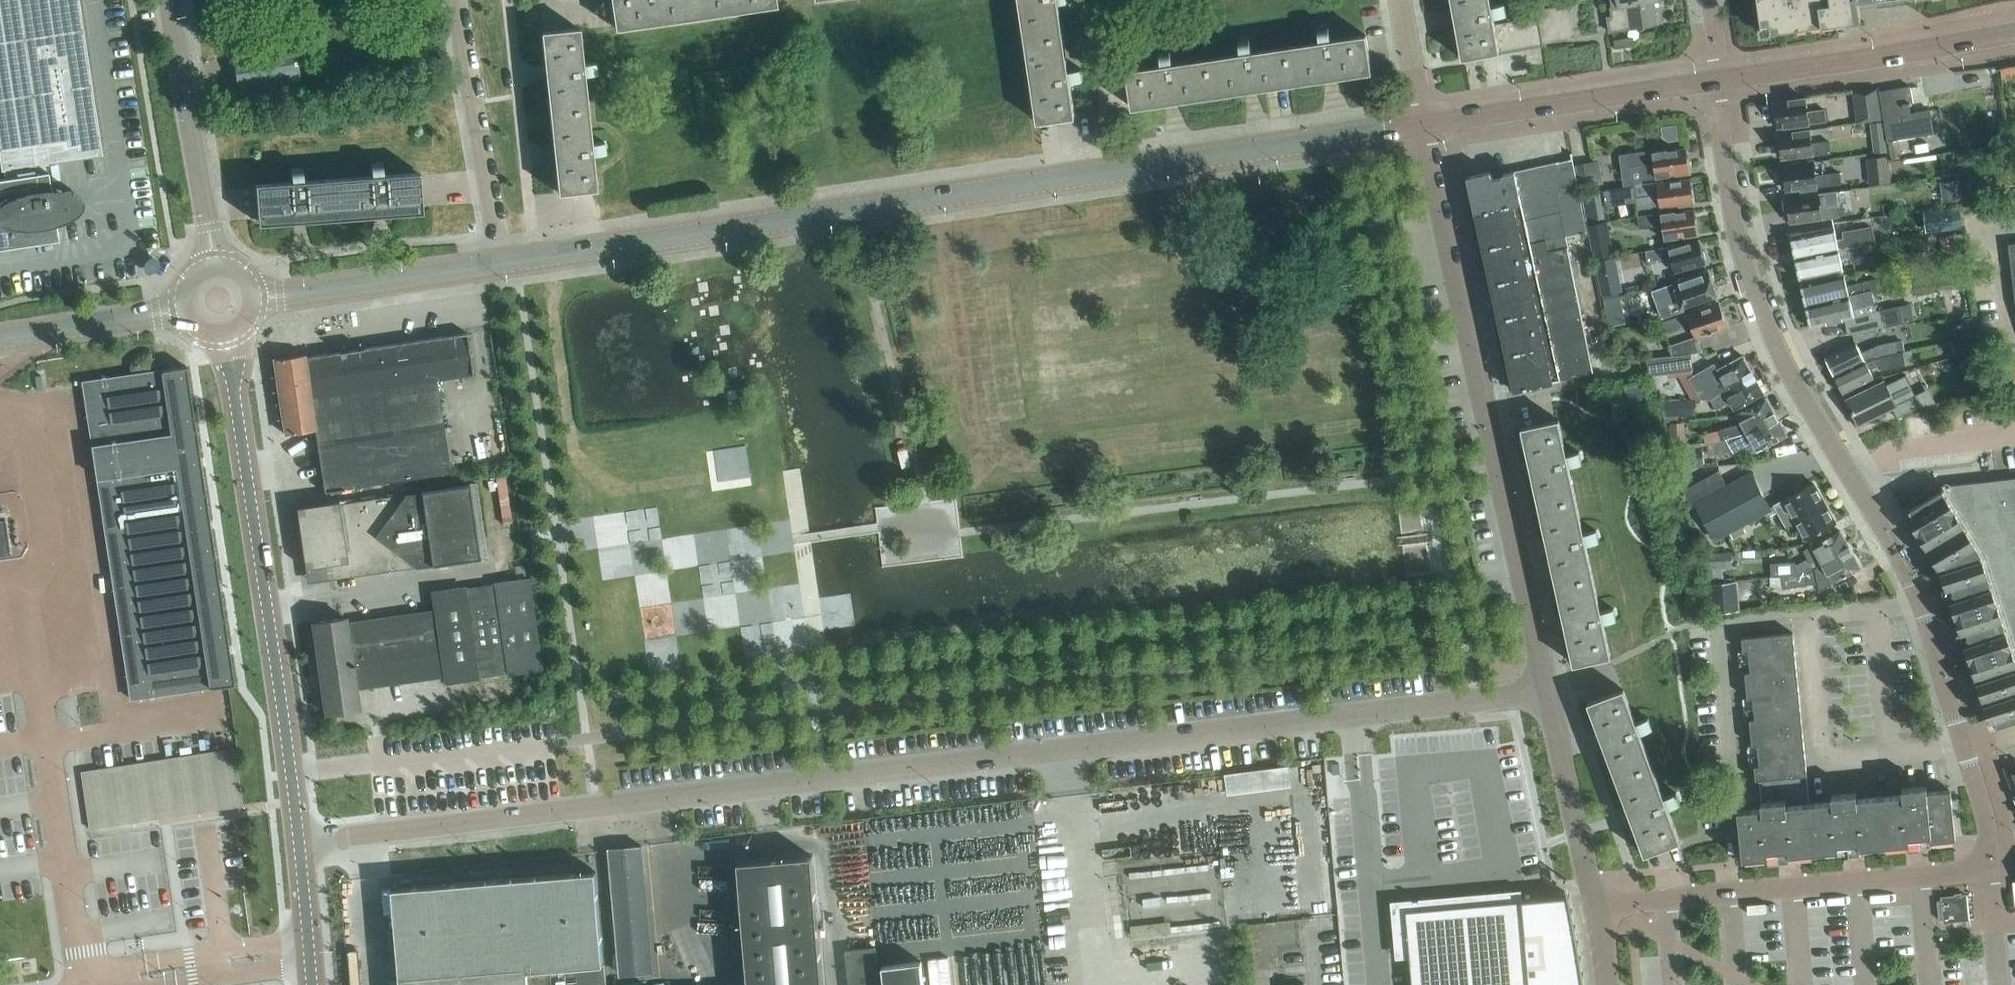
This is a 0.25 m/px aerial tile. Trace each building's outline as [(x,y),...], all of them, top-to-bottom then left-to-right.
[(1,170),(102,155),(79,0),(0,0),(0,163),(1,170)] [(692,0),(611,0),(615,27),(695,15),(692,0)] [(774,0),(692,0),(695,15),(774,4),(774,0)] [(1026,41),(1063,36),(1058,2),(1069,0),(1020,0),(1026,41)] [(1490,0),(1452,0),(1463,57),(1542,43),(1543,45),(1544,45),(1543,41),(1539,16),(1538,16),(1494,24),(1493,16),(1506,14),(1504,3),(1491,5),(1490,0)] [(1613,15),(1607,16),(1609,31),(1657,24),(1653,0),(1611,0),(1613,15)] [(1859,5),(1858,0),(1757,0),(1762,33),(1861,19),(1859,5)] [(1537,9),(1538,16),(1539,16),(1543,41),(1575,36),(1570,4),(1537,9)] [(1372,71),(1366,34),(1331,40),(1329,26),(1318,28),(1320,41),(1286,46),(1292,83),(1372,71)] [(582,62),(578,27),(541,31),(549,111),(586,107),(583,73),(596,72),(595,60),(582,62)] [(1068,70),(1063,36),(1026,41),(1038,121),(1075,115),(1070,81),(1083,79),(1082,68),(1068,70)] [(1292,83),(1286,46),(1252,51),(1250,38),(1239,40),(1241,53),(1207,58),(1212,95),(1292,83)] [(239,88),(300,78),(294,44),(234,55),(239,88)] [(1212,95),(1207,58),(1173,63),(1171,50),(1160,52),(1162,65),(1127,70),(1133,107),(1212,95)] [(1888,141),(1934,132),(1930,109),(1915,111),(1910,85),(1879,91),(1888,141)] [(1877,87),(1853,91),(1858,121),(1882,118),(1877,87)] [(420,103),(431,101),(428,90),(418,92),(420,103)] [(1809,123),(1827,120),(1825,108),(1807,111),(1805,97),(1772,101),(1773,114),(1776,115),(1778,127),(1809,123)] [(590,142),(586,107),(549,111),(558,191),(595,187),(591,153),(605,151),(603,140),(590,142)] [(1876,151),(1887,150),(1883,123),(1873,124),(1876,151)] [(1676,124),(1660,126),(1662,136),(1668,141),(1678,140),(1676,124)] [(1813,155),(1831,152),(1829,140),(1811,143),(1809,129),(1776,133),(1778,146),(1780,147),(1782,157),(1797,155),(1797,157),(1813,155)] [(1889,141),(1892,157),(1902,155),(1899,140),(1889,141)] [(1667,150),(1667,149),(1653,151),(1653,150),(1630,153),(1631,165),(1640,164),(1642,178),(1656,176),(1674,174),(1674,173),(1689,171),(1688,170),(1690,169),(1689,159),(1687,157),(1685,148),(1667,150)] [(1565,236),(1588,232),(1571,152),(1571,153),(1572,158),(1504,173),(1503,174),(1502,175),(1502,176),(1503,177),(1494,179),(1491,173),(1490,171),(1467,176),(1475,213),(1479,212),(1482,228),(1478,229),(1510,372),(1514,371),(1517,387),(1513,388),(1514,390),(1515,390),(1515,389),(1561,379),(1593,372),(1565,236)] [(1891,181),(1888,154),(1866,156),(1869,184),(1891,181)] [(1604,180),(1598,156),(1575,162),(1580,185),(1604,180)] [(1840,171),(1833,172),(1816,174),(1814,160),(1780,165),(1782,177),(1785,179),(1786,189),(1800,187),(1800,189),(1818,187),(1818,186),(1842,183),(1840,171)] [(420,209),(418,172),(383,175),(382,161),(371,162),(372,175),(337,178),(340,215),(420,209)] [(58,241),(56,218),(72,210),(82,196),(74,183),(47,179),(47,164),(0,172),(0,250),(58,241)] [(340,215),(337,178),(303,181),(302,167),(291,168),(292,181),(257,184),(260,221),(340,215)] [(1940,181),(1944,201),(1965,198),(1962,177),(1940,181)] [(1692,201),(1694,199),(1693,189),(1691,188),(1690,179),(1671,181),(1671,179),(1635,184),(1636,195),(1653,193),(1653,192),(1658,191),(1661,207),(1678,205),(1678,204),(1693,202),(1692,201)] [(1892,209),(1890,189),(1867,192),(1869,211),(1892,209)] [(1606,217),(1601,190),(1582,194),(1587,220),(1606,217)] [(1821,218),(1839,216),(1838,204),(1820,206),(1818,192),(1785,197),(1786,209),(1789,211),(1791,221),(1804,219),(1805,221),(1822,219),(1821,218)] [(1675,210),(1639,215),(1626,217),(1628,228),(1657,224),(1657,223),(1663,222),(1665,238),(1683,236),(1683,235),(1697,233),(1697,231),(1698,231),(1696,209),(1675,212),(1675,210)] [(1923,234),(1962,231),(1960,209),(1921,212),(1923,234)] [(1609,220),(1588,224),(1592,245),(1613,241),(1609,220)] [(1845,237),(1846,239),(1837,241),(1834,226),(1791,235),(1795,257),(1838,248),(1856,245),(1855,235),(1845,237)] [(1704,261),(1706,258),(1700,239),(1684,244),(1683,243),(1669,247),(1669,246),(1646,250),(1647,260),(1671,257),(1675,271),(1705,263),(1704,261)] [(1843,270),(1840,257),(1858,254),(1856,245),(1838,248),(1795,257),(1799,278),(1843,270)] [(1617,291),(1610,260),(1595,263),(1602,294),(1617,291)] [(1682,306),(1715,294),(1712,284),(1713,281),(1709,270),(1673,283),(1679,299),(1647,311),(1651,321),(1683,310),(1682,306)] [(1876,278),(1864,281),(1847,285),(1844,273),(1800,283),(1805,304),(1849,294),(1867,290),(1868,293),(1872,293),(1879,291),(1876,278)] [(1911,302),(1899,305),(1874,311),(1871,299),(1873,299),(1872,293),(1868,293),(1867,290),(1849,294),(1805,304),(1811,326),(1854,316),(1854,315),(1858,314),(1859,320),(1846,323),(1848,333),(1867,331),(1883,326),(1915,318),(1911,302)] [(1690,319),(1695,336),(1670,344),(1673,354),(1673,355),(1692,353),(1703,352),(1698,337),(1727,326),(1727,325),(1728,324),(1721,303),(1703,309),(1702,307),(1664,321),(1668,332),(1686,326),(1684,321),(1690,319)] [(1622,313),(1606,316),(1609,329),(1625,325),(1622,313)] [(1642,322),(1640,314),(1631,317),(1634,324),(1642,322)] [(1960,320),(1964,339),(1977,336),(1973,318),(1960,320)] [(444,426),(437,378),(472,373),(466,333),(306,357),(305,353),(274,358),(285,433),(316,429),(318,445),(325,491),(451,472),(444,426)] [(1982,349),(1980,336),(1977,336),(1964,339),(1952,341),(1954,354),(1982,349)] [(1865,360),(1874,356),(1875,357),(1890,353),(1893,352),(1891,344),(1880,347),(1879,344),(1861,352),(1857,344),(1847,346),(1826,356),(1835,374),(1865,360)] [(1869,368),(1877,365),(1881,363),(1882,369),(1906,364),(1903,350),(1893,352),(1890,353),(1875,357),(1874,356),(1865,360),(1835,374),(1844,393),(1874,378),(1869,368)] [(1987,363),(1980,352),(1970,358),(1976,369),(1987,363)] [(1693,370),(1692,353),(1673,355),(1673,354),(1647,357),(1650,375),(1693,370)] [(1710,398),(1754,374),(1744,355),(1718,369),(1714,362),(1689,376),(1701,398),(1710,398)] [(1998,374),(2007,371),(2002,358),(1993,361),(1998,374)] [(162,369),(156,370),(82,381),(85,397),(90,430),(126,678),(129,698),(204,687),(209,686),(209,687),(226,684),(234,683),(189,382),(186,366),(186,365),(162,369)] [(1764,393),(1754,374),(1710,398),(1715,409),(1729,401),(1734,409),(1764,393)] [(1629,403),(1647,399),(1643,380),(1625,384),(1629,403)] [(1897,417),(1919,406),(1910,385),(1891,394),(1884,380),(1847,399),(1858,423),(1892,406),(1897,417)] [(1747,432),(1777,415),(1766,397),(1736,413),(1741,423),(1719,429),(1722,439),(1725,438),(1747,432)] [(1696,414),(1695,399),(1665,400),(1666,416),(1696,414)] [(1787,434),(1777,415),(1747,432),(1725,438),(1733,452),(1752,441),(1757,451),(1787,434)] [(1566,453),(1559,419),(1522,427),(1539,505),(1576,498),(1568,464),(1582,461),(1579,450),(1566,453)] [(1684,443),(1684,423),(1670,423),(1670,443),(1684,443)] [(718,446),(720,478),(753,476),(751,444),(718,446)] [(1704,465),(1702,445),(1673,448),(1676,469),(1704,465)] [(1742,523),(1770,507),(1752,473),(1728,486),(1719,470),(1683,489),(1699,520),(1703,518),(1714,538),(1729,530),(1742,523)] [(1952,484),(1943,490),(1942,489),(1910,509),(1914,515),(1909,518),(1941,571),(1992,727),(2014,720),(2014,477),(1952,484)] [(469,483),(406,492),(405,493),(299,508),(307,564),(324,561),(327,579),(415,566),(416,567),(417,566),(479,557),(469,483)] [(1805,539),(1836,522),(1814,483),(1775,504),(1791,532),(1799,528),(1805,539)] [(1583,531),(1576,498),(1539,505),(1557,584),(1593,576),(1586,542),(1599,539),(1596,528),(1583,531)] [(10,554),(11,553),(6,520),(0,521),(0,555),(10,554)] [(1742,523),(1729,530),(1733,537),(1746,530),(1742,523)] [(1814,569),(1851,548),(1840,530),(1810,546),(1818,560),(1813,563),(1809,557),(1796,565),(1798,571),(1814,569)] [(1861,567),(1851,548),(1814,569),(1798,571),(1799,573),(1802,584),(1818,581),(1816,573),(1823,569),(1831,583),(1861,567)] [(1731,565),(1730,551),(1704,553),(1705,567),(1731,565)] [(1782,576),(1784,587),(1802,584),(1799,573),(1782,576)] [(1600,609),(1593,576),(1557,584),(1574,663),(1610,655),(1603,620),(1616,618),(1614,607),(1600,609)] [(508,673),(541,668),(527,577),(494,582),(495,584),(465,588),(465,586),(432,591),(435,609),(346,622),(345,617),(313,621),(326,713),(358,708),(355,687),(444,674),(446,682),(478,677),(478,675),(507,671),(508,673)] [(1740,610),(1737,580),(1707,583),(1710,612),(1740,610)] [(1761,801),(1761,807),(1810,802),(1793,632),(1741,637),(1755,779),(1759,779),(1761,801)] [(1635,721),(1623,688),(1589,701),(1617,777),(1652,764),(1639,732),(1652,727),(1648,716),(1635,721)] [(238,749),(84,773),(93,829),(247,805),(238,749)] [(1233,788),(1297,785),(1296,764),(1232,767),(1233,788)] [(1663,796),(1652,764),(1617,777),(1645,853),(1680,840),(1667,807),(1680,802),(1676,791),(1663,796)] [(2004,767),(2014,796),(2014,766),(2004,767)] [(1954,837),(1951,805),(1950,789),(1927,791),(1927,785),(1902,788),(1902,793),(1857,798),(1856,792),(1831,795),(1832,800),(1810,802),(1761,807),(1739,809),(1743,858),(1954,837)] [(1149,858),(1209,851),(1207,832),(1147,839),(1149,858)] [(652,971),(653,971),(643,863),(644,863),(644,853),(643,853),(642,845),(610,848),(621,974),(644,972),(644,973),(652,972),(652,971)] [(814,846),(740,852),(751,984),(825,984),(814,846)] [(1136,936),(1229,926),(1222,860),(1176,865),(1177,872),(1145,876),(1147,891),(1131,893),(1136,936)] [(605,963),(604,963),(597,870),(394,887),(401,975),(402,984),(606,984),(605,963)] [(1944,921),(1968,919),(1965,895),(1942,897),(1944,921)] [(1448,920),(1433,922),(1439,984),(1583,984),(1580,964),(1577,942),(1575,931),(1527,935),(1525,914),(1448,920)] [(876,946),(845,949),(849,984),(880,984),(876,946)] [(885,984),(925,984),(922,960),(883,965),(885,984)]
